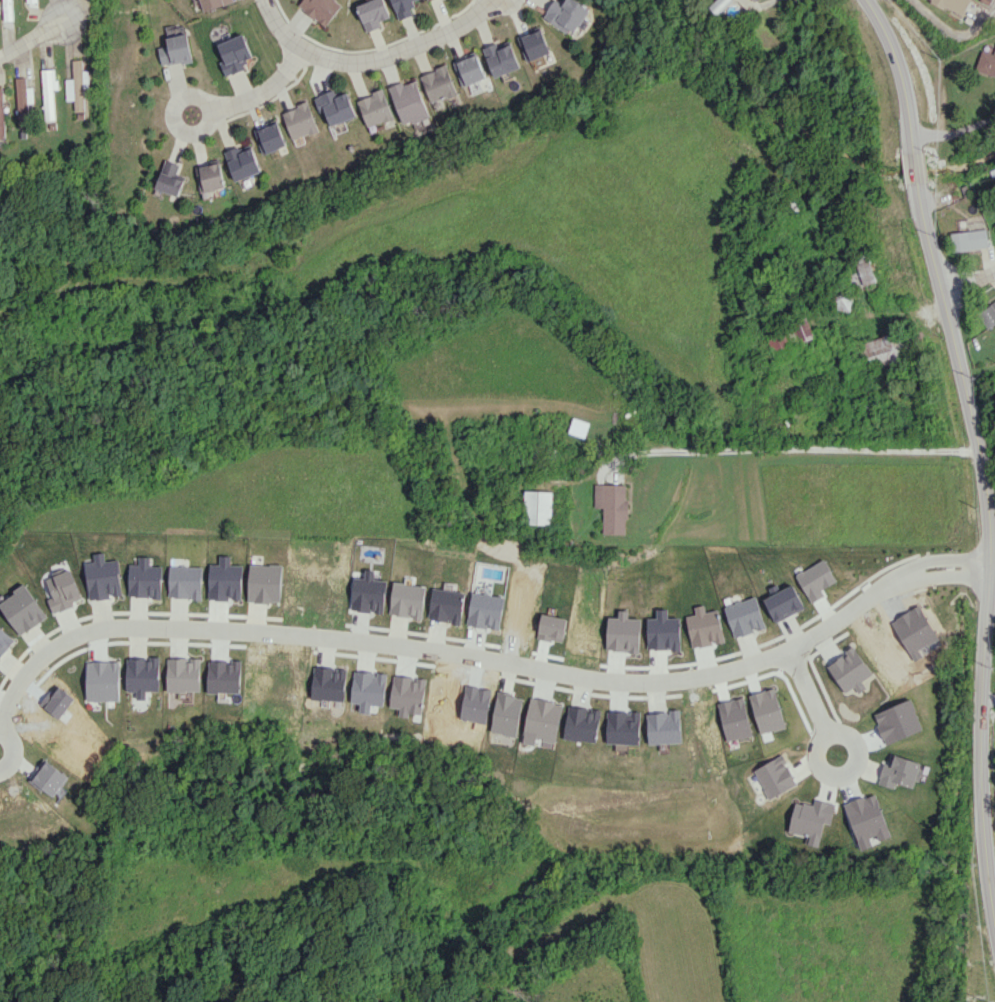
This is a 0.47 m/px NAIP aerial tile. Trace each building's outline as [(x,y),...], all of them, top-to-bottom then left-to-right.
[(11,0),(2,0),(3,20),(12,20),(11,0)] [(230,0),(200,0),(202,11),(231,4),(230,0)] [(298,5),(326,26),(343,4),(338,0),(302,0),(298,5)] [(385,0),(371,0),(357,5),(367,32),(382,26),(381,21),(391,17),(385,0)] [(399,20),(416,14),(411,1),(414,0),(391,0),(399,20)] [(591,8),(578,0),(561,0),(560,2),(557,0),(554,0),(544,17),(574,35),(591,8)] [(717,15),(732,0),(715,0),(708,7),(717,15)] [(962,16),(970,0),(931,0),(962,16)] [(528,61),(551,52),(541,26),(518,35),(528,61)] [(166,37),(167,46),(157,47),(160,66),(191,61),(188,34),(166,37)] [(215,44),(227,75),(245,69),(242,61),(252,57),(243,34),(215,44)] [(495,77),(521,68),(510,39),(484,49),(495,77)] [(994,77),(994,48),(983,45),(976,71),(994,77)] [(485,90),(481,79),(487,77),(477,51),(455,60),(468,96),(485,90)] [(65,100),(74,100),(74,111),(83,111),(82,60),(72,60),(72,79),(65,79),(65,100)] [(458,93),(447,65),(421,75),(432,104),(458,93)] [(55,119),(53,89),(56,89),(55,69),(41,69),(44,120),(55,119)] [(19,126),(29,124),(24,77),(13,78),(19,126)] [(417,80),(407,84),(406,81),(389,86),(403,125),(413,122),(415,129),(432,123),(417,80)] [(394,118),(384,89),(357,98),(368,128),(394,118)] [(357,117),(349,92),(335,97),(333,91),(314,97),(319,111),(325,109),(330,125),(357,117)] [(319,130),(308,102),(282,112),(292,140),(319,130)] [(263,154),(287,145),(278,120),(254,129),(263,154)] [(262,170),(250,142),(224,153),(236,182),(262,170)] [(180,195),(184,176),(177,175),(179,163),(162,160),(156,190),(180,195)] [(226,188),(220,160),(195,165),(201,193),(226,188)] [(953,250),(988,248),(987,230),(952,232),(953,250)] [(855,287),(876,282),(868,253),(848,259),(855,287)] [(830,308),(851,311),(853,292),(832,290),(830,308)] [(978,312),(989,328),(994,324),(994,300),(978,312)] [(797,343),(814,337),(807,318),(790,324),(797,343)] [(791,347),(783,327),(766,334),(773,354),(791,347)] [(862,342),(870,369),(912,357),(904,331),(862,342)] [(585,437),(589,422),(573,418),(569,433),(585,437)] [(627,484),(594,484),(594,508),(603,508),(603,534),(626,534),(627,484)] [(552,524),(551,490),(526,491),(527,524),(552,524)] [(88,600),(111,598),(110,596),(121,595),(117,559),(105,561),(104,552),(93,553),(94,562),(84,563),(88,600)] [(149,557),(138,556),(138,564),(128,563),(128,596),(152,597),(152,599),(161,599),(161,566),(149,565),(149,557)] [(248,602),(281,603),(282,565),(249,564),(248,602)] [(201,598),(202,566),(168,566),(168,598),(201,598)] [(45,579),(52,597),(47,599),(52,614),(72,606),(71,602),(81,598),(70,569),(45,579)] [(354,577),(351,610),(373,612),(384,613),(387,580),(374,579),(375,570),(365,569),(364,578),(354,577)] [(390,615),(423,618),(426,585),(393,582),(390,615)] [(46,618),(25,584),(0,600),(0,607),(18,636),(46,618)] [(775,623),(805,608),(793,584),(763,598),(775,623)] [(428,619),(461,624),(465,592),(433,588),(428,619)] [(724,606),(734,638),(765,628),(755,596),(724,606)] [(14,638),(0,628),(0,656),(14,638)] [(862,681),(872,675),(855,647),(827,664),(844,692),(854,686),(858,692),(866,688),(862,681)] [(159,657),(126,657),(126,691),(136,691),(136,700),(146,700),(145,691),(160,691),(159,657)] [(167,658),(167,691),(200,691),(201,658),(188,658),(167,658)] [(346,668),(313,667),(312,700),(345,701),(346,668)] [(351,702),(360,703),(359,712),(371,713),(371,705),(384,706),(387,673),(354,670),(351,702)] [(517,736),(522,696),(497,693),(491,732),(517,736)] [(561,706),(533,701),(532,711),(528,710),(525,734),(556,739),(561,706)] [(601,710),(568,705),(563,738),(596,743),(601,710)] [(648,744),(681,742),(680,711),(647,712),(648,744)] [(896,782),(913,788),(921,762),(892,754),(889,763),(885,762),(878,784),(894,788),(896,782)] [(789,832),(809,836),(808,845),(819,847),(823,823),(831,824),(835,803),(814,799),(813,805),(795,801),(789,832)]
